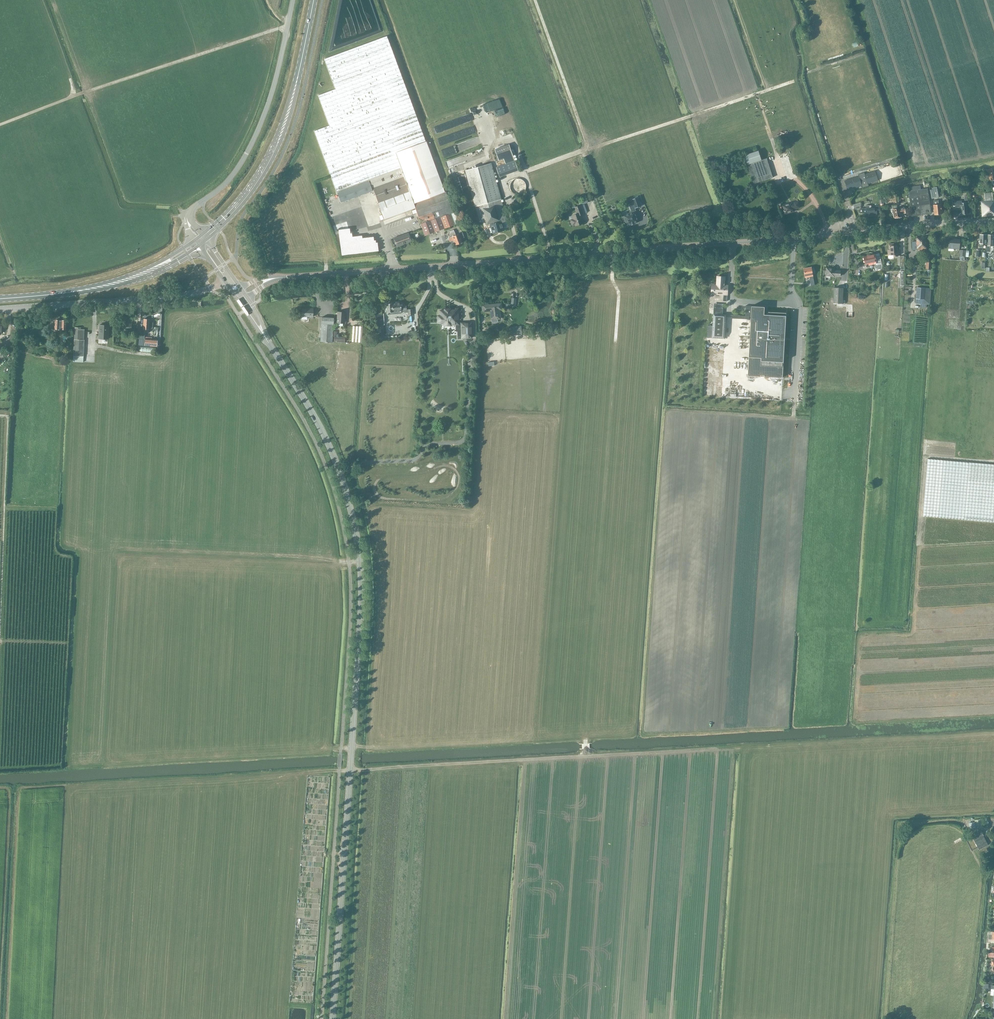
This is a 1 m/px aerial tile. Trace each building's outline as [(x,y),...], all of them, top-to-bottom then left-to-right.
[(329,125),(314,131),(337,191),(370,179),(401,168),(395,152),(426,141),(387,36),(358,46),(324,59),(335,89),(318,95),(329,125)] [(440,141),(463,135),(464,137),(468,136),(467,133),(477,130),(476,125),(471,126),(471,124),(438,133),(440,141)] [(401,168),(370,179),(382,215),(380,216),(381,220),(384,219),(415,207),(419,217),(418,217),(425,235),(444,228),(454,225),(459,223),(452,205),(451,205),(446,192),(445,192),(426,141),(395,152),(401,168)] [(506,163),(516,160),(513,149),(503,151),(506,163)] [(745,155),(754,184),(773,177),(767,158),(762,160),(759,150),(745,155)] [(486,224),(490,223),(503,220),(503,222),(507,221),(491,163),(466,170),(480,222),(485,221),(486,224)] [(500,174),(501,176),(505,175),(503,170),(505,169),(503,164),(497,167),(499,174),(500,174)] [(880,176),(896,173),(895,165),(878,168),(880,176)] [(844,181),(847,190),(862,186),(862,188),(869,186),(868,184),(878,181),(875,171),(865,174),(864,172),(858,174),(858,176),(844,181)] [(341,202),(373,191),(369,181),(337,192),(341,202)] [(928,188),(909,191),(912,216),(931,213),(928,188)] [(930,190),(932,198),(939,197),(937,188),(930,190)] [(982,217),(993,216),(993,200),(992,192),(985,193),(986,205),(981,205),(982,217)] [(635,208),(642,206),(638,197),(632,199),(635,208)] [(934,205),(935,215),(942,214),(941,204),(939,204),(938,200),(934,201),(934,205)] [(783,205),(785,214),(794,211),(794,209),(800,207),(798,201),(792,203),(783,205)] [(961,207),(961,215),(968,214),(967,202),(961,203),(960,201),(955,201),(955,208),(961,207)] [(860,209),(859,210),(859,212),(860,213),(863,213),(863,216),(877,215),(877,213),(881,212),(880,206),(876,206),(876,207),(872,208),(870,208),(869,204),(866,205),(866,208),(862,209),(860,209)] [(572,215),(574,219),(571,220),(573,225),(576,224),(576,225),(583,223),(580,215),(583,214),(580,205),(575,207),(577,214),(572,215)] [(893,209),(892,209),(892,213),(893,213),(894,218),(897,217),(898,218),(900,218),(900,217),(901,217),(901,214),(906,213),(905,207),(897,208),(897,205),(892,205),(893,209)] [(625,221),(627,226),(632,225),(635,224),(635,223),(639,222),(635,211),(623,215),(624,217),(622,218),(623,222),(625,221)] [(503,222),(503,220),(490,223),(493,233),(504,230),(502,222),(503,222)] [(451,236),(449,237),(450,241),(453,240),(453,241),(454,240),(455,245),(458,244),(458,245),(462,243),(461,243),(462,243),(461,239),(464,237),(462,233),(456,235),(454,232),(450,233),(451,236)] [(394,239),(397,247),(401,245),(401,244),(411,241),(409,233),(394,239)] [(912,242),(913,250),(927,249),(926,236),(916,237),(917,241),(912,242)] [(949,248),(959,249),(960,239),(955,239),(955,240),(949,240),(949,248)] [(889,249),(888,249),(888,255),(894,255),(894,256),(898,256),(898,251),(897,246),(894,246),(894,244),(889,244),(889,249)] [(882,263),(881,258),(881,257),(881,256),(880,253),(875,254),(864,256),(865,263),(866,263),(867,268),(875,266),(876,270),(882,269),(883,265),(882,264),(883,263),(882,263)] [(812,267),(804,268),(805,276),(809,275),(811,285),(815,285),(812,267)] [(826,276),(834,276),(834,275),(840,276),(841,270),(835,270),(835,268),(827,267),(826,276)] [(924,271),(923,283),(924,284),(924,285),(930,285),(931,271),(925,271),(925,272),(924,271)] [(712,285),(712,293),(727,294),(728,286),(726,286),(726,280),(725,280),(725,277),(718,276),(717,285),(712,285)] [(834,303),(843,304),(843,288),(834,287),(834,303)] [(916,303),(930,304),(931,288),(917,287),(916,303)] [(386,304),(387,315),(401,314),(401,312),(404,312),(408,312),(408,316),(414,315),(413,309),(407,310),(408,310),(407,310),(406,306),(401,306),(400,302),(396,302),(396,303),(392,304),(392,303),(386,304)] [(502,304),(483,306),(484,311),(491,310),(492,322),(498,322),(498,319),(501,319),(500,309),(502,309),(502,304)] [(783,378),(786,313),(768,312),(768,314),(764,314),(765,306),(752,306),(748,376),(761,376),(761,375),(764,375),(764,377),(783,378)] [(302,309),(301,317),(302,317),(302,319),(307,319),(307,317),(312,317),(313,309),(308,309),(302,309)] [(440,316),(438,316),(438,323),(445,322),(445,325),(450,325),(450,323),(455,323),(455,324),(456,323),(456,329),(461,329),(461,323),(458,323),(458,315),(457,310),(455,310),(450,310),(450,309),(444,309),(444,310),(440,310),(440,316)] [(345,312),(337,311),(337,323),(346,323),(346,319),(345,319),(345,312)] [(374,326),(374,330),(377,330),(377,331),(378,331),(379,339),(384,339),(384,330),(383,330),(383,325),(384,325),(383,314),(375,314),(376,326),(374,326)] [(713,326),(712,338),(725,338),(726,314),(714,314),(713,326)] [(320,342),(332,343),(333,318),(322,318),(320,342)] [(144,319),(143,329),(149,329),(149,327),(153,327),(153,322),(150,322),(150,319),(144,319)] [(59,330),(62,331),(62,329),(66,330),(66,321),(56,320),(55,329),(59,329),(59,330)] [(119,331),(131,331),(131,332),(134,332),(135,327),(131,327),(131,323),(120,323),(119,331)] [(471,323),(461,323),(461,329),(462,337),(462,338),(472,338),(471,323)] [(99,325),(99,338),(108,339),(109,325),(106,325),(105,324),(103,324),(102,325),(99,325)] [(352,342),(361,342),(362,326),(353,326),(352,342)] [(73,356),(84,356),(85,340),(84,340),(85,329),(81,329),(81,328),(75,327),(73,356)] [(789,337),(789,342),(797,342),(797,327),(793,327),(793,337),(789,337)] [(334,331),(333,336),(334,336),(334,341),(337,341),(337,342),(340,342),(345,342),(345,336),(341,336),(337,336),(337,331),(334,331)] [(923,516),(993,522),(993,464),(928,458),(923,516)] [(979,831),(973,835),(980,849),(987,845),(988,845),(982,834),(983,832),(981,831),(979,831)]
